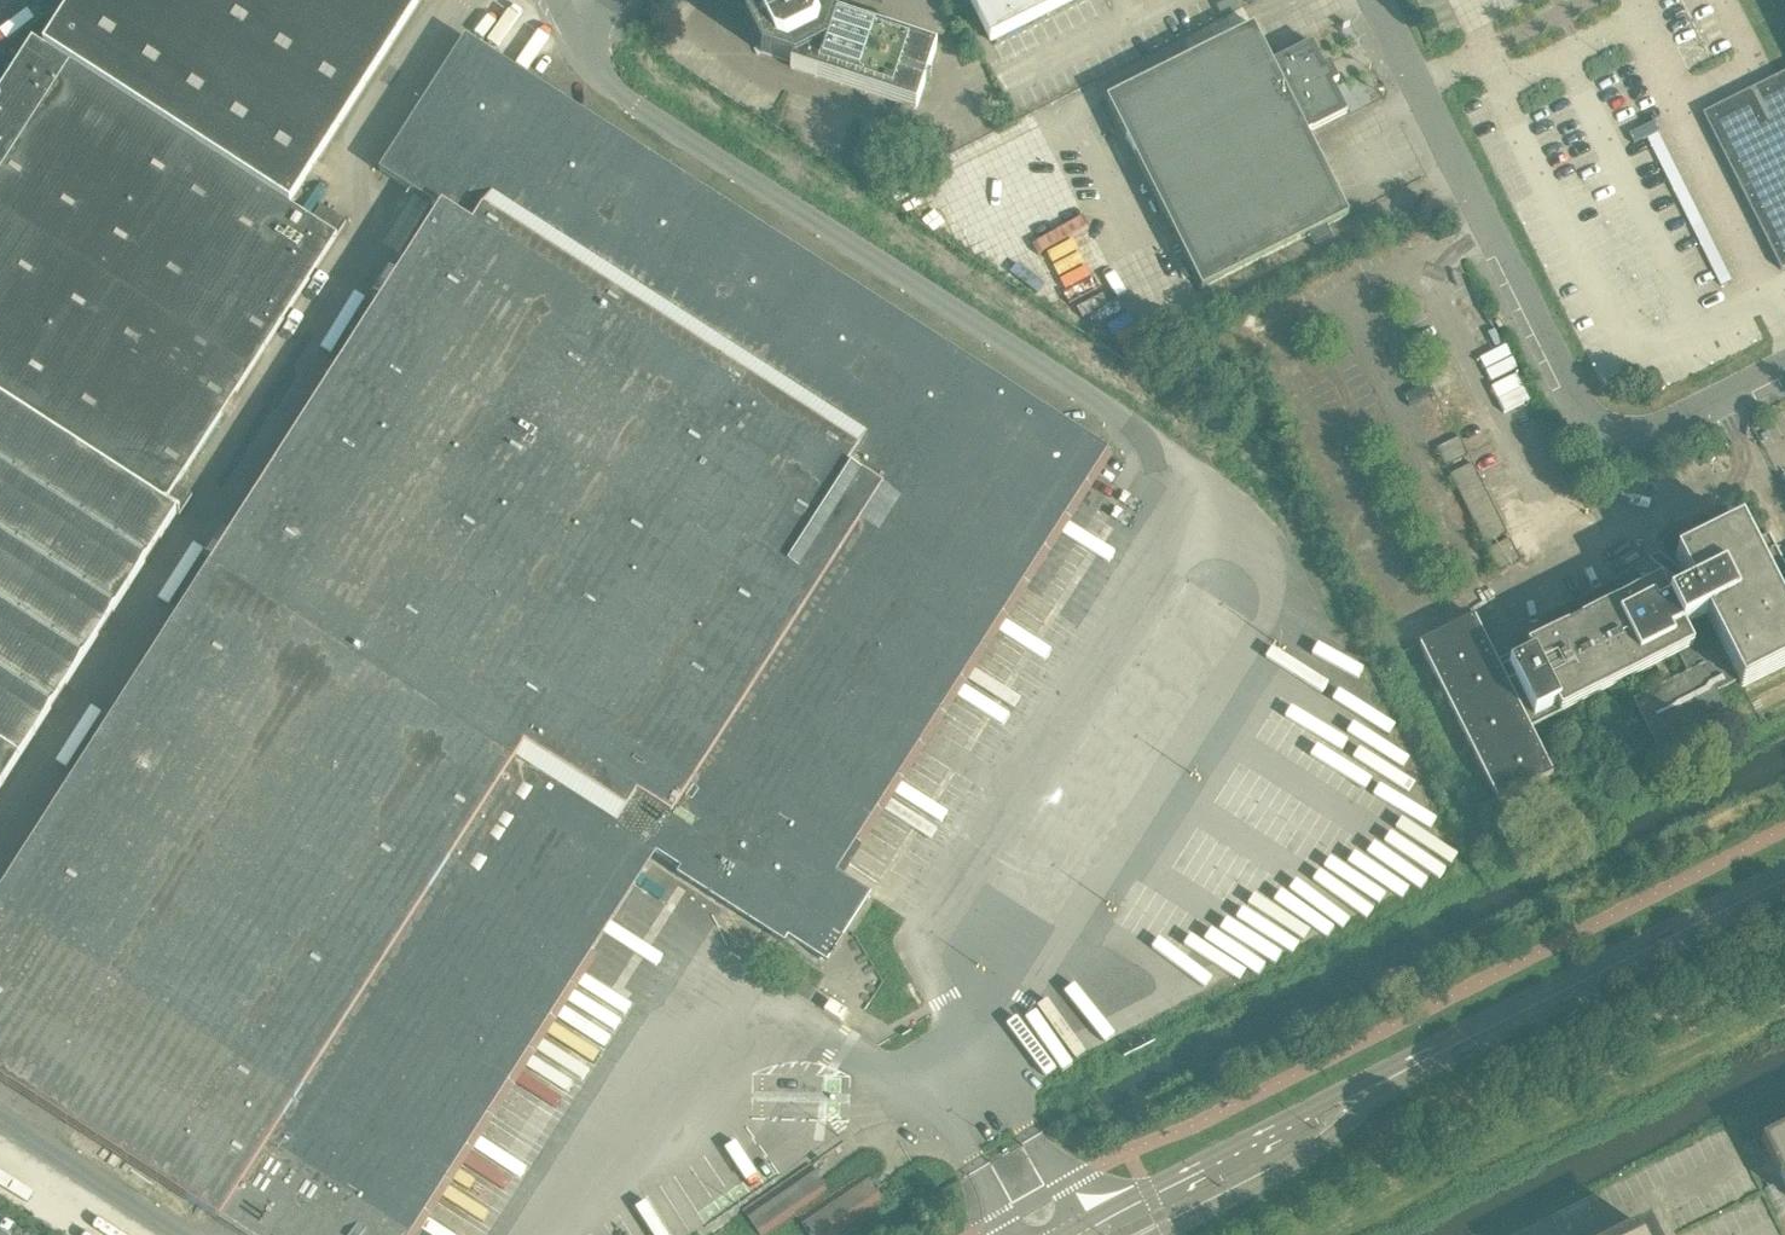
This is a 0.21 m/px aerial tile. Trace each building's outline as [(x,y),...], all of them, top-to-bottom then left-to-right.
[(72,1),(42,47),(31,40),(0,88),(0,785),(173,516),(176,519),(190,498),(174,487),(343,223),(318,207),(309,221),(287,206),(421,0),(72,0),(72,1)] [(746,23),(761,55),(792,65),(790,70),(915,112),(935,53),(835,19),(826,0),(752,0),(746,23)] [(990,43),(1044,15),(1036,0),(968,0),(990,43)] [(1075,0),(1036,0),(1044,15),(1075,0)] [(508,19),(489,7),(467,41),(463,39),(377,172),(440,212),(0,896),(0,1082),(237,1234),(404,1234),(588,950),(656,994),(707,915),(639,871),(651,853),(819,961),(863,894),(829,872),(1101,450),(485,53),(492,41),(494,42),(508,19)] [(1310,43),(1270,64),(1251,26),(1106,100),(1203,290),(1347,216),(1305,134),(1345,113),(1331,85),(1336,82),(1327,64),(1322,66),(1310,43)] [(1777,77),(1703,113),(1779,269),(1784,266),(1784,73),(1777,77)] [(1721,288),(1731,283),(1652,122),(1631,132),(1637,145),(1648,139),(1721,288)] [(1490,439),(1484,442),(1485,445),(1490,454),(1527,529),(1539,552),(1572,535),(1574,539),(1529,562),(1551,608),(1640,564),(1661,553),(1640,511),(1638,507),(1596,528),(1585,533),(1583,530),(1585,529),(1577,514),(1530,419),(1518,425),(1490,439)] [(1446,466),(1468,455),(1459,438),(1437,449),(1446,466)] [(1500,572),(1523,561),(1473,463),(1450,475),(1500,572)] [(1784,608),(1772,584),(1784,577),(1784,563),(1770,534),(1752,543),(1743,524),(1676,558),(1686,578),(1663,589),(1660,582),(1528,649),(1532,656),(1500,671),(1473,617),(1419,644),(1499,803),(1553,776),(1526,723),(1557,708),(1561,716),(1678,657),(1686,675),(1634,701),(1635,703),(1636,703),(1658,746),(1656,746),(1657,748),(1728,713),(1726,710),(1724,712),(1714,693),(1737,681),(1741,690),(1784,668),(1784,608)] [(1762,1139),(1784,1186),(1784,1127),(1762,1139)] [(830,1194),(810,1164),(741,1211),(747,1220),(758,1234),(770,1234),(796,1217),(808,1234),(833,1234),(883,1202),(862,1172),(830,1194)]
